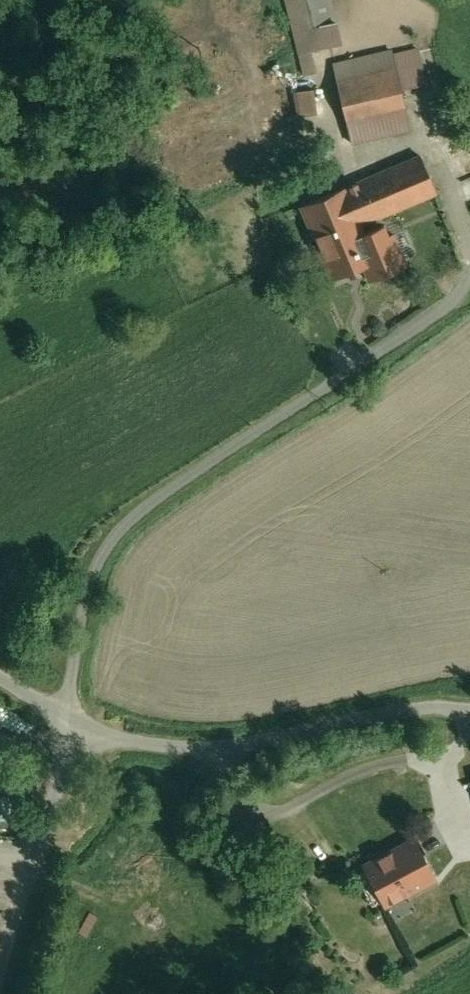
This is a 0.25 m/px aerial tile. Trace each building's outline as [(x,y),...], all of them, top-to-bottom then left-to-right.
[(303,52),(320,48),(319,47),(339,43),(329,0),(291,0),(303,52)] [(393,51),(333,65),(341,97),(354,93),(353,90),(399,80),(401,88),(427,82),(418,49),(394,55),(393,51)] [(399,80),(353,90),(354,93),(341,97),(351,142),(410,129),(401,88),(399,80)] [(345,187),(302,205),(301,205),(320,250),(319,250),(331,279),(332,278),(362,265),(369,280),(370,279),(405,265),(406,265),(392,232),(392,233),(386,236),(381,225),(380,225),(381,226),(364,232),(360,222),(435,190),(419,155),(345,187)] [(414,306),(406,296),(398,302),(406,312),(414,306)] [(356,876),(376,912),(436,878),(415,842),(356,876)]
